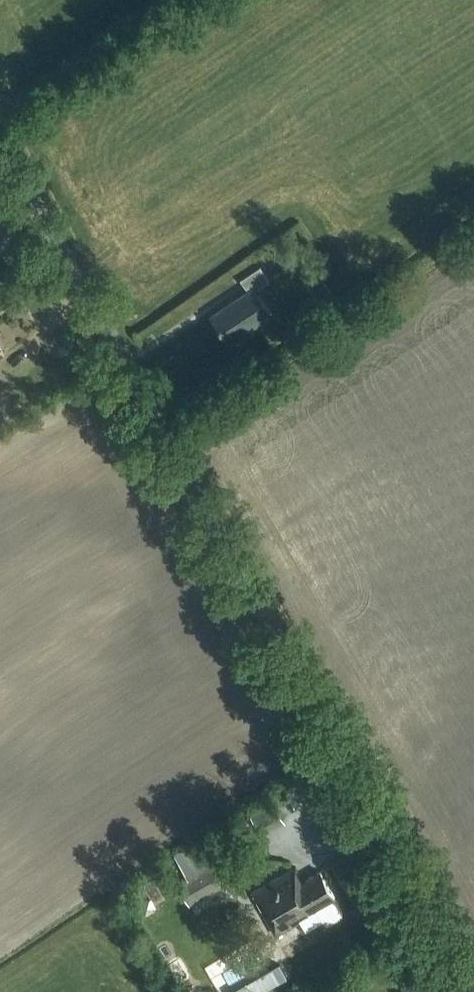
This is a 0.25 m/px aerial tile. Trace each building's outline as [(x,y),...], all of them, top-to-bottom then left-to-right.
[(248,290),(211,316),(229,343),(272,313),(257,291),(270,281),(261,267),(241,280),(248,290)] [(320,306),(334,296),(317,271),(302,280),(320,306)] [(269,796),(247,809),(261,833),(283,820),(269,796)] [(189,885),(199,902),(237,879),(224,856),(186,879),(189,885)] [(316,908),(335,897),(320,871),(303,881),(294,867),(251,892),(276,936),(318,912),(316,908)] [(189,885),(181,890),(191,907),(199,902),(189,885)] [(250,979),(256,991),(261,991),(290,979),(283,964),(250,979)]
